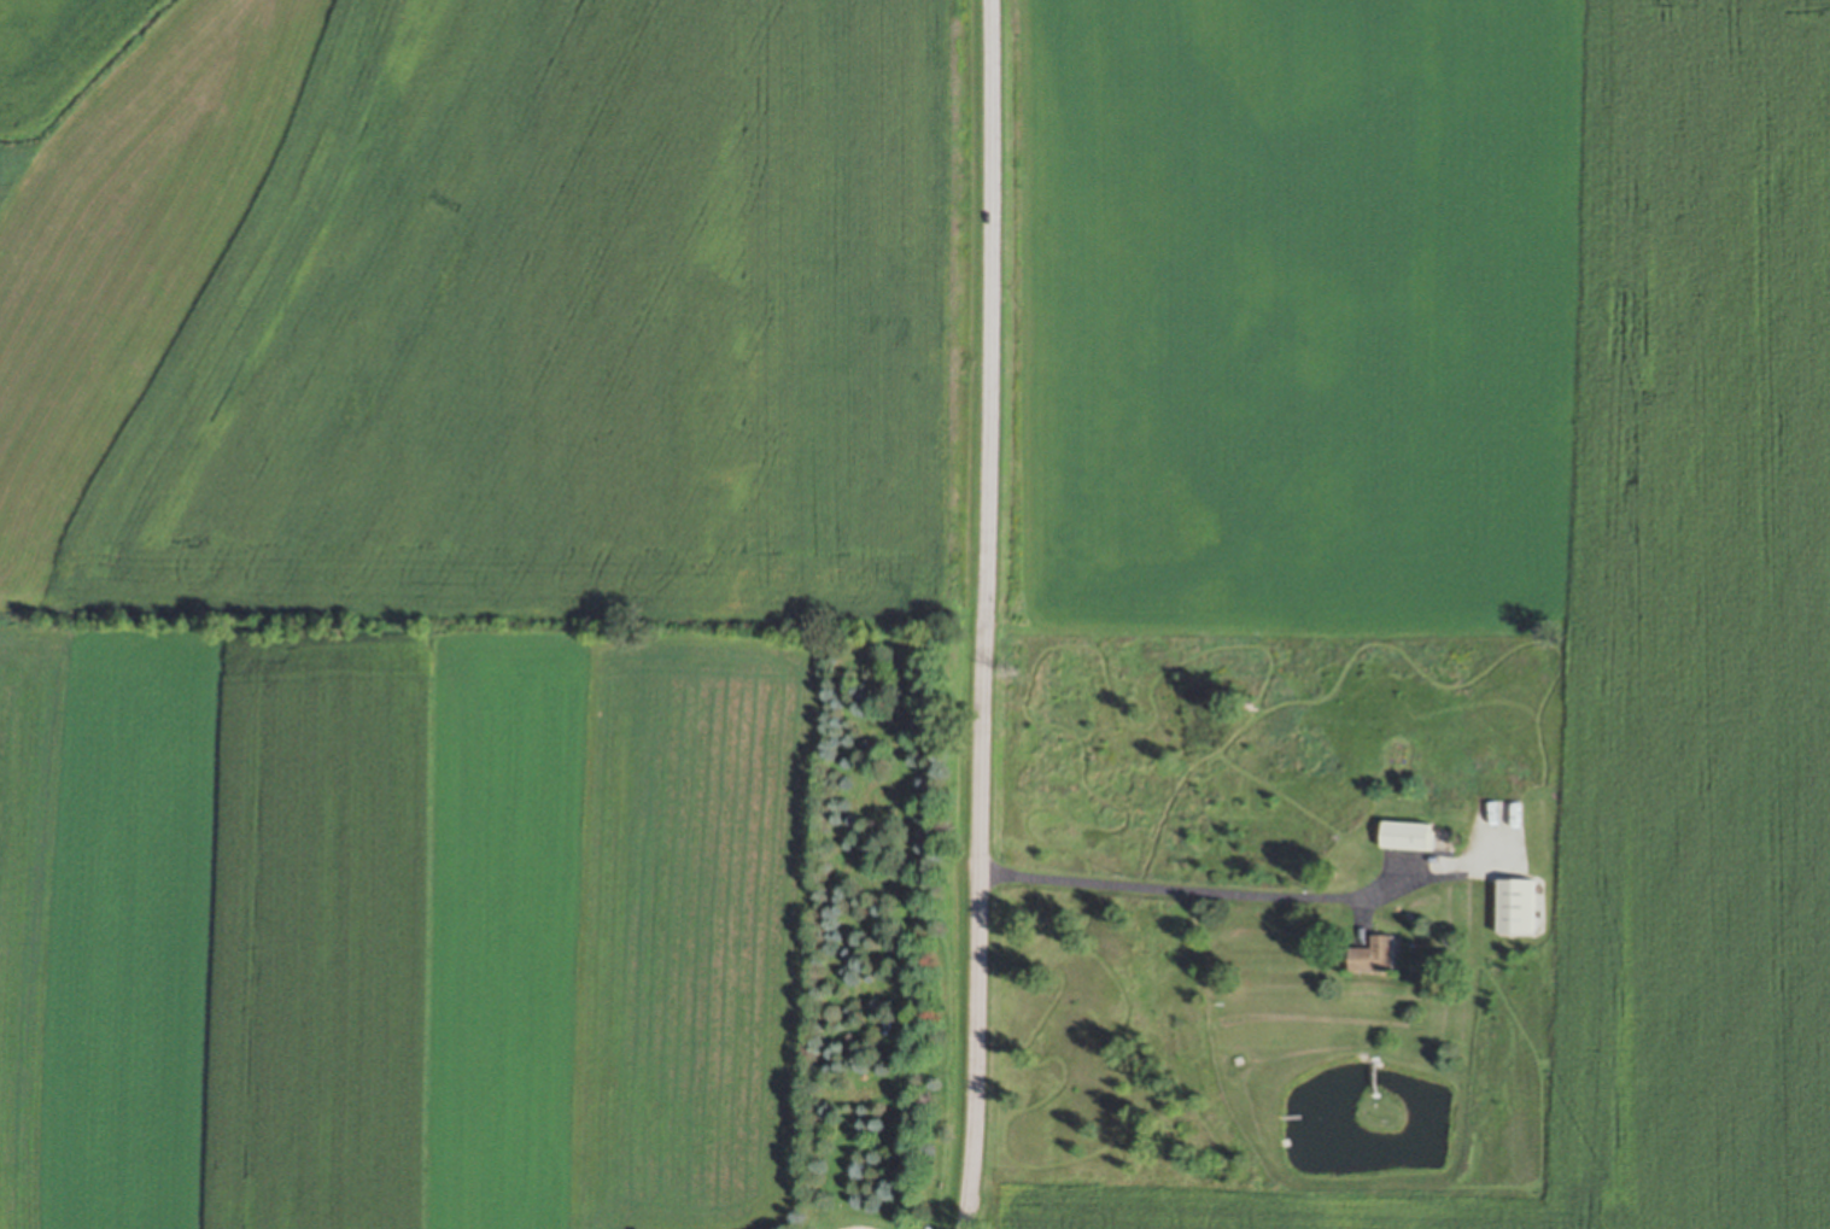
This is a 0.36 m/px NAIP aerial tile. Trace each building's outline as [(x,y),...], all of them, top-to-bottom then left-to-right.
[(1433,853),(1435,825),(1387,823),(1386,850),(1433,853)] [(1537,881),(1501,881),(1501,935),(1537,935),(1537,881)] [(1375,950),(1354,950),(1354,975),(1396,975),(1396,937),(1375,937),(1375,950)]
